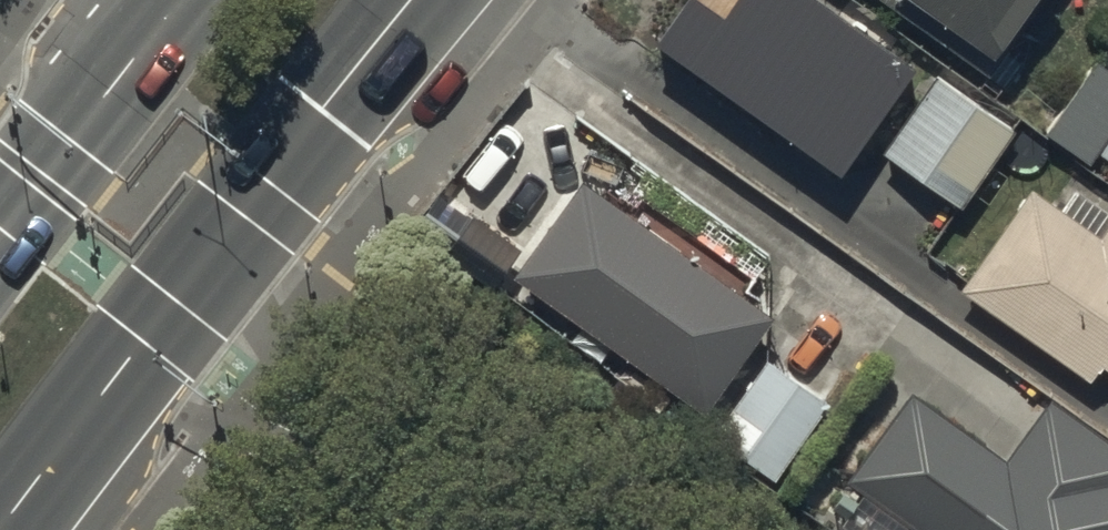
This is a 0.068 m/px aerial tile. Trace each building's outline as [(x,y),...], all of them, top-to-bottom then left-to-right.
[(656,40),(843,171),(917,67),(821,0),(738,0),(726,17),(702,0),(685,0),(656,40)] [(990,76),(1044,0),(884,0),(990,76)] [(1096,58),(1045,131),(1090,163),(1098,152),(1107,159),(1107,66),(1096,58)] [(1013,127),(935,75),(882,155),(960,207),(1013,127)] [(583,180),(512,276),(702,414),(772,319),(583,180)] [(1033,189),(964,290),(1090,380),(1103,362),(1107,365),(1107,211),(1080,192),(1066,211),(1033,189)] [(830,406),(771,364),(717,439),(776,481),(830,406)] [(846,480),(916,529),(1107,529),(1107,442),(1050,401),(1007,461),(910,391),(846,480)]
